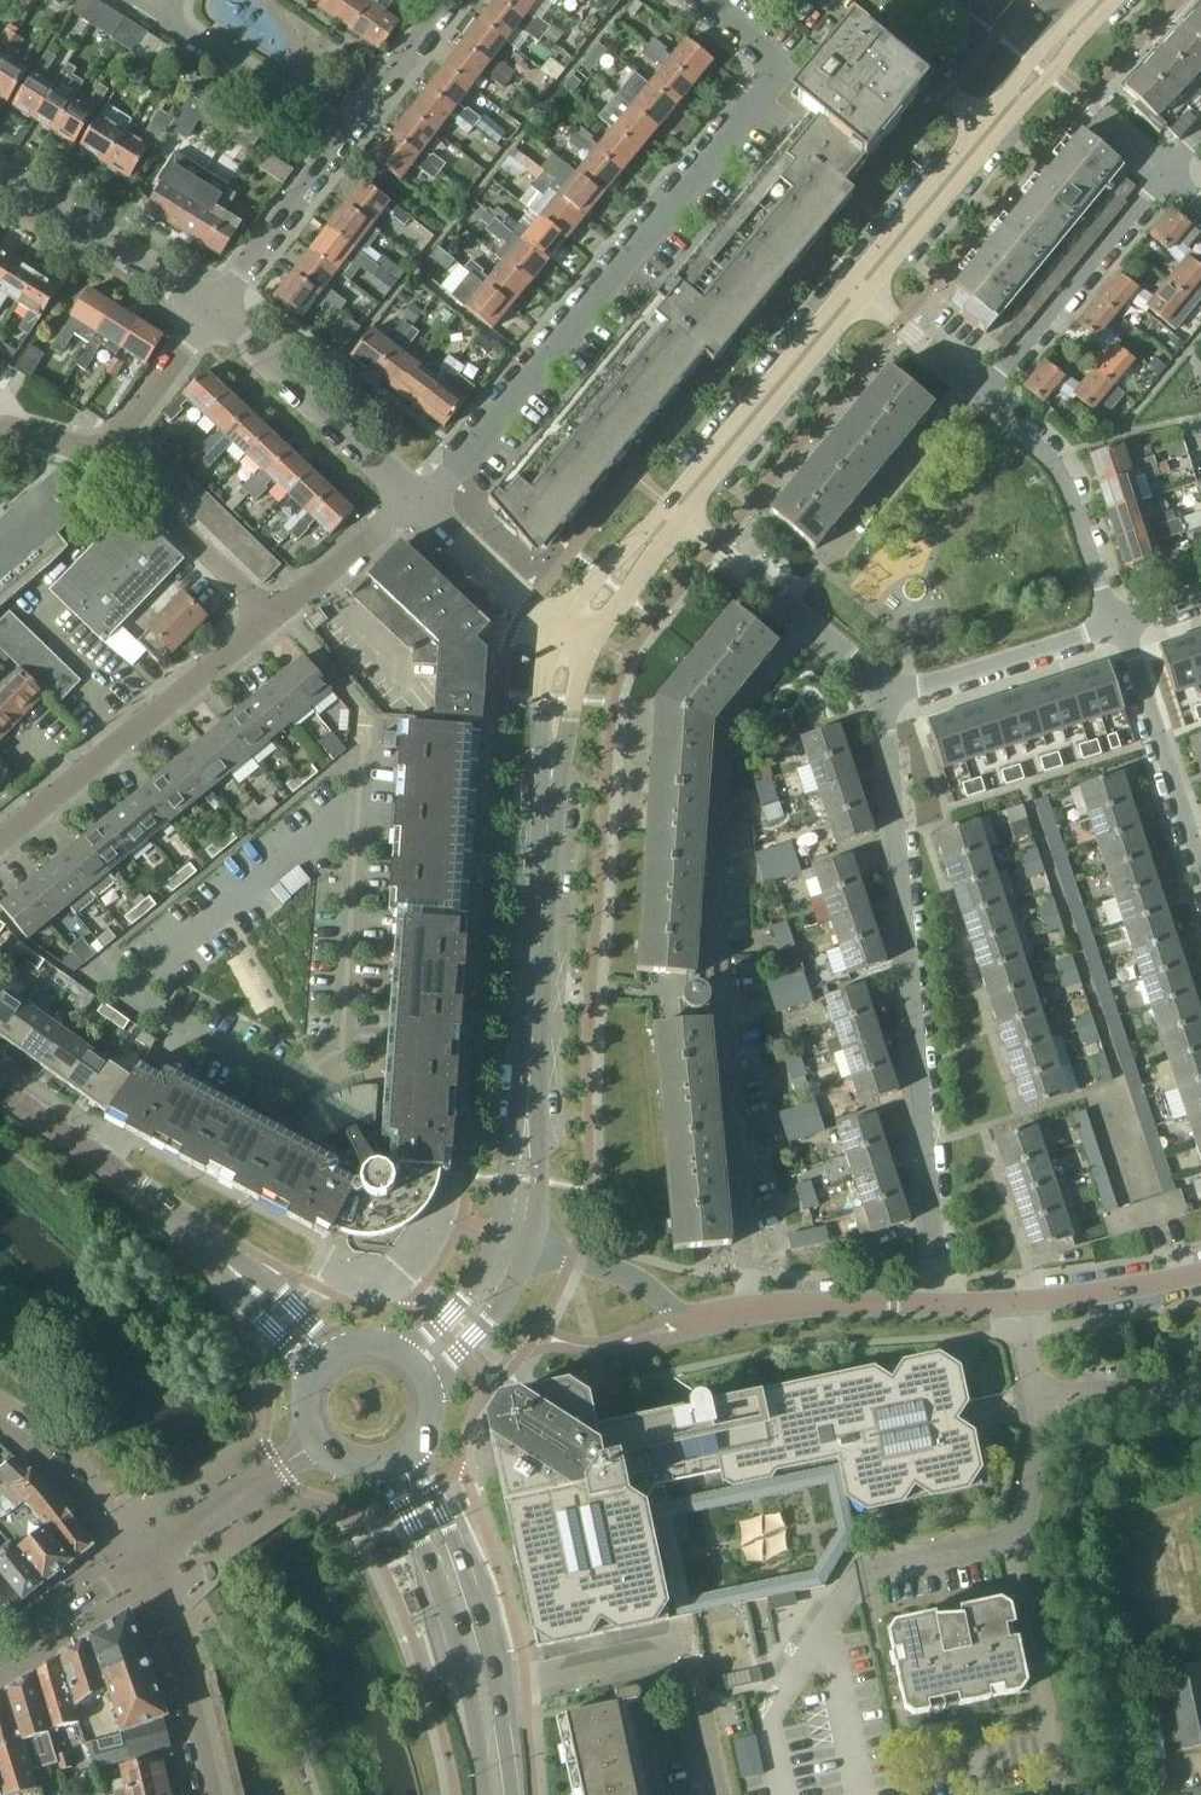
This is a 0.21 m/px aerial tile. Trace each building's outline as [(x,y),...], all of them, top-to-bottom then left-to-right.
[(94,0),(79,0),(71,13),(81,20),(94,0)] [(322,9),(323,6),(328,0),(310,0),(322,9)] [(370,2),(371,1),(370,0),(328,0),(323,6),(331,12),(333,10),(337,13),(334,17),(351,29),(353,27),(370,2)] [(500,0),(497,0),(481,22),(507,43),(521,24),(529,30),(533,25),(525,19),(500,0)] [(525,19),(533,25),(536,21),(528,15),(539,0),(500,0),(525,19)] [(611,13),(621,0),(602,0),(599,3),(611,13)] [(370,2),(353,27),(361,33),(363,31),(366,34),(363,38),(380,50),(399,23),(370,2)] [(105,5),(93,24),(113,36),(125,18),(105,5)] [(1125,89),(1139,102),(1133,108),(1160,134),(1166,128),(1180,141),(1200,119),(1200,8),(1125,89)] [(130,41),(139,47),(148,32),(125,18),(113,36),(111,40),(125,49),(130,41)] [(536,21),(533,25),(545,35),(551,27),(538,18),(536,21)] [(497,492),(489,502),(532,552),(539,546),(544,550),(903,114),(915,99),(929,83),(852,20),(845,30),(790,95),(812,113),(500,495),(497,492)] [(494,60),(507,43),(481,22),(463,45),(490,65),(498,71),(502,66),(494,60)] [(16,35),(19,30),(10,24),(0,39),(0,59),(16,35)] [(540,42),(545,35),(533,25),(529,30),(527,33),(540,42)] [(148,63),(155,53),(168,61),(175,50),(161,42),(162,41),(148,32),(139,47),(134,54),(148,63)] [(0,59),(0,100),(1,100),(4,100),(8,102),(28,70),(14,61),(19,52),(20,53),(27,41),(16,35),(0,59)] [(667,49),(654,39),(648,47),(661,57),(666,51),(667,49)] [(695,84),(713,62),(687,40),(673,57),(666,51),(661,57),(668,63),(695,84)] [(607,50),(599,44),(592,54),(599,60),(607,50)] [(463,45),(445,68),(472,89),(486,71),(494,77),(498,71),(490,65),(463,45)] [(657,62),(661,57),(648,47),(643,54),(655,64),(657,62)] [(48,50),(13,105),(22,111),(23,114),(28,118),(31,117),(34,118),(54,86),(42,79),(57,56),(48,50)] [(651,85),(677,106),(695,84),(668,63),(661,57),(657,62),(665,68),(651,85)] [(549,75),(557,81),(565,69),(558,63),(558,64),(557,65),(556,66),(549,75)] [(54,86),(34,118),(43,124),(43,127),(48,130),(52,130),(54,131),(74,99),(84,83),(72,76),(76,70),(67,64),(54,86)] [(502,66),(498,71),(511,81),(516,74),(503,64),(502,66)] [(460,105),(472,89),(445,68),(428,91),(455,111),(463,117),(467,111),(460,105)] [(224,81),(207,70),(190,95),(208,106),(224,81)] [(505,89),(511,81),(498,71),(494,77),(492,79),(505,89)] [(573,77),(566,86),(572,92),(580,83),(573,77)] [(74,99),(54,131),(56,132),(57,136),(62,139),(65,138),(75,144),(109,90),(99,84),(85,106),(74,99)] [(625,101),(632,107),(658,129),(677,106),(651,85),(637,101),(630,95),(625,101)] [(428,91),(411,114),(438,134),(451,116),(459,122),(463,117),(455,111),(428,91)] [(208,106),(191,95),(170,128),(186,139),(208,106)] [(640,151),(658,129),(632,107),(625,101),(620,106),(627,113),(614,129),(640,151)] [(107,104),(80,147),(92,155),(93,158),(98,161),(101,161),(105,163),(125,130),(132,119),(107,104)] [(467,111),(463,117),(476,127),(481,120),(468,110),(467,111)] [(424,152),(438,134),(411,114),(393,137),(420,157),(428,163),(432,158),(424,152)] [(470,134),(476,127),(463,117),(459,122),(457,125),(470,134)] [(125,130),(105,163),(108,165),(109,168),(114,172),(118,171),(130,179),(150,147),(156,151),(170,128),(155,119),(141,141),(140,140),(125,130)] [(581,128),(576,135),(588,145),(592,140),(594,138),(581,128)] [(588,145),(596,152),(622,173),(640,151),(614,129),(600,146),(592,140),(588,145)] [(1083,129),(1081,132),(1068,147),(956,284),(960,288),(950,300),(988,332),(1000,318),(995,313),(1121,160),(1119,159),(1119,158),(1083,129)] [(583,151),(588,145),(576,135),(569,143),(582,153),(583,151)] [(393,137),(375,160),(402,181),(414,165),(422,171),(428,163),(420,157),(393,137)] [(604,195),(622,173),(596,152),(588,145),(583,151),(591,157),(577,174),(604,195)] [(531,161),(516,149),(510,156),(525,168),(531,161)] [(163,183),(145,213),(154,219),(156,215),(171,225),(205,170),(176,152),(158,180),(163,183)] [(258,168),(284,184),(294,170),(268,152),(258,168)] [(432,158),(428,163),(441,173),(447,165),(433,156),(432,158)] [(519,176),(528,171),(509,157),(500,168),(509,175),(519,176)] [(435,180),(441,173),(428,163),(422,171),(435,180)] [(539,180),(585,217),(604,195),(577,174),(565,163),(553,178),(545,172),(539,180)] [(171,225),(169,228),(178,234),(180,231),(195,240),(227,189),(230,185),(205,170),(171,225)] [(1125,199),(1137,185),(1128,177),(1116,191),(1119,193),(1010,326),(1009,325),(997,339),(1006,347),(1018,333),(1019,334),(1128,201),(1125,199)] [(541,218),(567,239),(585,217),(539,180),(533,187),(544,195),(531,211),(541,218)] [(406,226),(411,219),(364,183),(346,206),(373,226),(385,210),(406,226)] [(425,185),(419,192),(427,198),(433,191),(425,185)] [(227,189),(195,240),(221,256),(241,224),(223,213),(235,194),(227,189)] [(329,229),(355,249),(363,255),(376,265),(382,257),(369,248),(381,233),(373,226),(346,206),(329,229)] [(497,207),(491,215),(495,218),(502,224),(503,223),(509,216),(497,207)] [(1151,233),(1150,235),(1169,250),(1168,251),(1176,258),(1186,246),(1187,248),(1200,233),(1173,210),(1171,209),(1170,210),(1171,211),(1172,212),(1153,235),(1151,233)] [(481,219),(489,226),(495,218),(491,215),(487,212),(481,219)] [(521,224),(520,226),(509,216),(503,223),(549,261),(567,239),(541,218),(530,231),(521,224)] [(495,256),(504,263),(504,262),(531,284),(549,261),(503,223),(502,224),(496,232),(508,241),(495,256)] [(329,229),(311,252),(338,272),(355,249),(329,229)] [(1168,281),(1196,305),(1200,309),(1200,267),(1191,258),(1194,255),(1187,248),(1186,246),(1176,258),(1183,267),(1170,282),(1168,281)] [(453,259),(438,247),(431,256),(447,268),(453,259)] [(16,260),(0,250),(0,286),(16,260)] [(312,289),(328,301),(328,302),(341,312),(342,310),(356,320),(361,313),(326,287),(338,272),(311,252),(294,274),(312,289)] [(0,286),(0,309),(8,296),(18,303),(37,273),(16,260),(0,286)] [(472,261),(465,269),(478,279),(482,273),(484,271),(472,261)] [(478,279),(485,285),(512,307),(531,284),(504,262),(504,263),(490,279),(482,273),(478,279)] [(398,281),(406,272),(393,263),(386,272),(398,281)] [(60,287),(37,273),(18,303),(32,312),(22,328),(30,333),(40,317),(41,317),(60,287)] [(1098,297),(1098,298),(1116,313),(1128,323),(1140,308),(1138,306),(1148,294),(1138,287),(1137,288),(1119,273),(1118,274),(1119,275),(1100,299),(1098,297)] [(322,309),(328,302),(328,301),(312,289),(294,274),(276,298),(302,318),(314,303),(322,309)] [(493,329),(512,307),(485,285),(478,279),(473,284),(481,291),(467,308),(493,329)] [(1148,294),(1138,306),(1140,308),(1146,313),(1149,309),(1175,330),(1196,305),(1168,281),(1167,282),(1169,284),(1156,299),(1148,294)] [(115,305),(88,289),(57,341),(67,347),(74,334),(90,344),(115,305)] [(1078,322),(1077,323),(1095,338),(1095,339),(1101,346),(1114,335),(1116,337),(1128,323),(1116,313),(1098,298),(1097,298),(1099,300),(1080,323),(1078,322)] [(413,304),(404,315),(413,322),(422,311),(413,304)] [(116,356),(122,348),(140,320),(115,305),(90,344),(76,365),(86,371),(101,346),(116,356)] [(344,351),(361,328),(349,319),(332,342),(344,351)] [(165,336),(140,320),(122,348),(147,363),(165,336)] [(376,374),(396,348),(403,340),(412,327),(404,321),(396,331),(392,329),(384,339),(372,330),(352,356),(376,374)] [(412,327),(403,340),(410,345),(420,333),(414,329),(412,327)] [(480,334),(473,343),(487,353),(494,344),(480,334)] [(1095,369),(1095,370),(1114,385),(1134,360),(1118,346),(1121,343),(1116,337),(1114,335),(1101,346),(1111,355),(1097,371),(1095,369)] [(0,341),(0,353),(13,360),(18,352),(0,341)] [(32,346),(18,370),(17,371),(20,373),(30,379),(45,354),(32,346)] [(399,392),(419,366),(396,348),(376,374),(399,392)] [(1051,352),(1044,360),(1045,361),(1052,367),(1059,359),(1051,352)] [(440,369),(448,375),(458,362),(458,361),(450,355),(440,369)] [(114,358),(104,372),(115,378),(125,364),(114,358)] [(1166,367),(1155,358),(1149,365),(1160,374),(1166,367)] [(458,361),(458,362),(448,375),(455,380),(459,375),(466,367),(458,361)] [(1025,385),(1024,387),(1043,402),(1055,388),(1063,394),(1074,381),(1065,375),(1064,376),(1052,367),(1045,361),(1044,362),(1046,364),(1027,387),(1025,385)] [(399,392),(422,409),(441,383),(419,366),(399,392)] [(890,368),(874,386),(880,391),(791,497),(786,493),(771,512),(815,549),(934,405),(890,368)] [(1074,381),(1063,394),(1073,400),(1076,397),(1093,410),(1103,419),(1124,394),(1114,385),(1095,370),(1094,370),(1096,372),(1083,387),(1074,381)] [(184,396),(205,416),(229,391),(207,372),(184,396)] [(448,375),(441,383),(422,409),(445,427),(476,388),(459,375),(455,380),(448,375)] [(249,411),(229,391),(205,416),(218,429),(200,449),(207,456),(249,411)] [(178,402),(167,413),(174,420),(185,409),(178,402)] [(234,443),(247,456),(271,431),(249,411),(207,456),(214,462),(233,442),(234,443)] [(234,510),(248,494),(291,450),(271,431),(247,456),(263,470),(256,477),(253,475),(225,505),(232,512),(234,510)] [(139,463),(149,473),(167,455),(157,445),(139,463)] [(1123,446),(1091,456),(1100,484),(1157,466),(1157,465),(1154,456),(1129,465),(1123,446)] [(273,479),(289,495),(313,470),(291,450),(248,494),(256,502),(268,489),(265,487),(273,479)] [(159,482),(177,464),(167,455),(149,473),(159,482)] [(1166,462),(1157,465),(1157,466),(1160,475),(1170,472),(1166,462)] [(159,482),(168,491),(186,473),(177,464),(159,482)] [(1157,466),(1100,484),(1109,512),(1141,502),(1153,498),(1147,480),(1160,475),(1157,466)] [(292,535),(334,490),(313,470),(289,495),(305,509),(297,517),(295,515),(275,536),(282,542),(290,533),(292,535)] [(51,566),(69,548),(58,536),(89,509),(57,471),(0,520),(0,609),(51,566)] [(178,501),(196,482),(186,473),(168,491),(178,501)] [(178,501),(187,509),(205,491),(196,482),(178,501)] [(356,510),(334,490),(292,535),(298,541),(310,528),(307,527),(315,519),(332,535),(356,510)] [(197,519),(215,500),(205,491),(187,509),(197,519)] [(197,519),(206,528),(224,509),(215,500),(197,519)] [(1141,502),(1109,512),(1117,540),(1174,521),(1171,512),(1147,520),(1141,502)] [(104,641),(186,559),(134,507),(52,590),(104,641)] [(215,537),(233,518),(224,509),(206,528),(215,537)] [(91,524),(98,518),(91,510),(84,516),(91,524)] [(215,537),(224,545),(242,527),(233,518),(215,537)] [(1174,521),(1117,540),(1127,568),(1159,557),(1154,543),(1185,533),(1180,519),(1174,521)] [(224,545),(234,555),(252,537),(242,527),(224,545)] [(1197,547),(1200,546),(1200,527),(1192,530),(1197,547)] [(244,565),(262,546),(252,537),(234,555),(244,565)] [(377,570),(372,565),(348,591),(413,654),(413,664),(438,666),(434,718),(482,721),(487,650),(477,640),(491,625),(403,542),(377,570)] [(244,565),(253,574),(271,556),(262,546),(244,565)] [(271,556),(253,574),(264,584),(282,566),(271,556)] [(184,594),(137,642),(147,651),(160,664),(172,652),(173,652),(207,617),(184,594)] [(655,731),(649,812),(638,971),(695,976),(697,947),(690,946),(705,739),(712,740),(713,732),(708,729),(779,643),(735,607),(724,618),(730,624),(723,632),(669,696),(664,692),(657,700),(657,708),(656,708),(655,717),(656,718),(656,721),(655,721),(654,731),(655,731)] [(329,620),(321,609),(307,619),(316,630),(329,620)] [(20,667),(46,693),(46,692),(58,704),(80,682),(9,613),(0,622),(0,647),(20,667)] [(1183,639),(1198,686),(1200,685),(1200,633),(1183,639)] [(1183,639),(1159,646),(1163,658),(1175,694),(1198,686),(1183,639)] [(305,656),(285,673),(311,706),(332,689),(305,656)] [(1109,662),(1086,670),(1101,718),(1125,710),(1109,662)] [(20,667),(0,688),(0,740),(46,693),(20,667)] [(1086,670),(1066,676),(1082,724),(1101,718),(1086,670)] [(285,673),(265,690),(291,723),(311,706),(285,673)] [(1066,676),(1047,682),(1063,730),(1082,724),(1066,676)] [(1047,682),(1028,689),(1043,737),(1063,730),(1047,682)] [(1028,689),(1008,695),(1024,743),(1043,737),(1028,689)] [(265,690),(244,706),(271,739),(291,723),(265,690)] [(1008,695),(989,701),(1005,749),(1024,743),(1008,695)] [(989,701),(970,708),(985,755),(1005,749),(989,701)] [(244,706),(224,723),(251,756),(271,739),(244,706)] [(970,708),(951,714),(966,762),(985,755),(970,708)] [(1191,709),(1181,713),(1185,726),(1195,723),(1191,709)] [(951,714),(927,721),(931,734),(943,769),(966,762),(951,714)] [(224,723),(204,740),(231,772),(251,756),(224,723)] [(129,1088),(112,1112),(126,1120),(131,1122),(128,1127),(127,1130),(129,1131),(138,1136),(328,1238),(333,1229),(343,1233),(351,1236),(360,1237),(369,1238),(378,1237),(387,1235),(396,1232),(404,1228),(411,1223),(418,1218),(425,1211),(430,1204),(435,1196),(438,1188),(440,1179),(442,1170),(442,1168),(444,1168),(445,1152),(451,1152),(453,1153),(453,1151),(455,1125),(455,1123),(453,1123),(447,1123),(449,1091),(456,1092),(457,1092),(458,1090),(459,1065),(460,1063),(458,1063),(451,1062),(453,1031),(460,1031),(462,1031),(462,1029),(464,1004),(464,1002),(462,1002),(455,1002),(458,970),(464,970),(466,971),(466,969),(468,943),(468,941),(466,941),(453,940),(455,923),(450,923),(450,916),(460,917),(473,729),(410,725),(409,742),(400,741),(398,770),(407,771),(405,803),(396,802),(394,831),(403,832),(401,863),(392,863),(390,892),(399,892),(397,910),(401,910),(401,919),(397,919),(391,998),(381,1143),(393,1143),(391,1161),(399,1166),(401,1166),(400,1171),(395,1174),(388,1168),(380,1165),(379,1156),(375,1141),(379,1085),(369,1085),(359,1086),(349,1089),(340,1092),(323,1101),(315,1108),(308,1115),(307,1114),(301,1122),(296,1131),(337,1153),(334,1159),(298,1139),(172,1072),(164,1088),(151,1081),(139,1074),(144,1068),(142,1066),(133,1078),(135,1080),(132,1084),(134,1084),(130,1089),(129,1088)] [(839,725),(801,738),(810,765),(848,752),(846,745),(848,744),(845,733),(842,734),(839,725)] [(1129,729),(1119,733),(1123,746),(1133,743),(1129,729)] [(319,742),(326,750),(339,740),(332,732),(319,742)] [(397,733),(383,732),(382,746),(396,747),(397,733)] [(1192,739),(1200,767),(1200,736),(1192,739)] [(204,740),(184,756),(211,789),(231,772),(204,740)] [(334,760),(347,750),(339,740),(326,750),(334,760)] [(1096,740),(1087,743),(1091,757),(1101,753),(1096,740)] [(1087,743),(1078,746),(1082,760),(1091,757),(1087,743)] [(848,752),(810,765),(819,790),(819,791),(857,779),(852,765),(855,764),(851,753),(849,754),(848,752)] [(1058,753),(1048,756),(1053,769),(1062,766),(1058,753)] [(184,756),(163,773),(189,806),(211,789),(184,756)] [(1048,756),(1039,759),(1043,772),(1053,769),(1048,756)] [(3,783),(3,782),(12,774),(0,760),(0,785),(3,783)] [(306,783),(319,772),(312,764),(299,774),(306,783)] [(1019,765),(1010,768),(1014,782),(1024,779),(1019,765)] [(1010,768),(1000,771),(1005,785),(1014,782),(1010,768)] [(163,773),(143,790),(169,823),(189,806),(163,773)] [(1122,773),(1118,774),(1080,786),(1089,814),(1131,800),(1122,773)] [(294,793),(306,783),(299,774),(287,784),(294,793)] [(757,782),(765,807),(780,802),(772,777),(757,782)] [(981,778),(971,781),(976,794),(985,791),(981,778)] [(857,779),(819,791),(828,817),(865,805),(865,803),(868,803),(864,792),(861,793),(857,779)] [(971,781),(962,784),(966,798),(976,794),(971,781)] [(162,829),(169,823),(143,790),(122,806),(149,839),(162,829)] [(266,816),(279,805),(271,797),(259,807),(266,816)] [(1131,801),(1089,815),(1098,842),(1140,828),(1131,801)] [(784,816),(780,802),(765,807),(770,821),(784,816)] [(865,805),(828,817),(837,844),(874,832),(871,823),(874,822),(870,811),(868,812),(865,805)] [(1024,805),(1006,811),(1010,824),(1027,818),(1024,805)] [(122,806),(102,823),(129,856),(149,839),(122,806)] [(254,826),(266,816),(259,807),(246,817),(254,826)] [(1051,808),(1038,812),(1044,829),(1056,825),(1051,808)] [(936,832),(945,861),(987,847),(978,819),(936,832)] [(102,823),(83,839),(110,872),(129,856),(102,823)] [(169,823),(162,829),(168,836),(176,830),(169,823)] [(1056,825),(1044,829),(1049,846),(1062,842),(1056,825)] [(1140,828),(1098,842),(1107,869),(1149,856),(1140,828)] [(225,849),(238,839),(231,830),(218,841),(225,849)] [(62,855),(89,888),(97,899),(117,883),(109,872),(110,872),(83,839),(62,855)] [(213,859),(225,849),(218,841),(206,850),(213,859)] [(761,868),(798,856),(793,842),(757,854),(761,868)] [(996,874),(987,847),(945,861),(954,888),(996,874)] [(1019,853),(1024,866),(1042,860),(1037,847),(1019,853)] [(42,872),(69,905),(68,906),(76,916),(97,899),(89,888),(62,855),(42,872)] [(851,855),(814,867),(823,895),(860,882),(858,875),(860,874),(857,863),(854,864),(851,855)] [(766,882),(802,871),(798,856),(761,868),(766,882)] [(1149,856),(1107,869),(1116,897),(1158,883),(1149,856)] [(1042,860),(1024,866),(1028,878),(1046,872),(1042,860)] [(185,882),(198,872),(191,863),(177,874),(185,882)] [(1069,863),(1056,867),(1062,884),(1074,880),(1069,863)] [(49,921),(68,906),(69,905),(42,872),(22,888),(49,921)] [(173,892),(185,882),(177,874),(166,883),(173,892)] [(1005,902),(996,874),(954,888),(963,916),(1005,902)] [(1074,880),(1062,884),(1067,901),(1080,897),(1074,880)] [(860,882),(823,895),(831,921),(869,908),(864,894),(867,894),(863,883),(861,884),(860,882)] [(1158,883),(1116,897),(1125,924),(1167,910),(1158,883)] [(28,938),(49,921),(22,888),(1,906),(28,938)] [(145,915),(157,905),(150,896),(138,906),(145,915)] [(1014,930),(1005,902),(963,916),(972,943),(1014,930)] [(1037,908),(1041,920),(1059,915),(1055,902),(1037,908)] [(132,925),(145,915),(138,906),(125,916),(132,925)] [(869,908),(831,921),(840,947),(878,935),(877,933),(880,932),(876,921),(874,922),(869,908)] [(1167,910),(1125,924),(1134,951),(1176,938),(1167,910)] [(1059,915),(1041,920),(1046,933),(1064,927),(1059,915)] [(1087,918),(1074,922),(1080,939),(1092,935),(1087,918)] [(773,926),(776,937),(792,932),(788,921),(773,926)] [(105,948),(117,938),(110,929),(97,939),(105,948)] [(1023,957),(1014,930),(972,943),(981,971),(1023,957)] [(776,937),(779,945),(781,951),(796,945),(792,932),(776,937)] [(878,935),(840,947),(849,974),(887,962),(884,953),(886,952),(883,941),(880,942),(878,935)] [(1092,935),(1080,939),(1085,956),(1098,952),(1092,935)] [(85,964),(97,954),(83,937),(70,947),(74,952),(85,964)] [(1176,938),(1134,951),(1143,979),(1185,965),(1176,938)] [(33,951),(20,941),(13,951),(27,960),(33,951)] [(46,960),(33,951),(27,960),(40,969),(46,960)] [(74,952),(62,963),(75,972),(85,964),(74,952)] [(1032,985),(1023,957),(981,971),(990,998),(1032,985)] [(1056,963),(1060,975),(1077,969),(1073,957),(1056,963)] [(1185,965),(1143,979),(1151,1006),(1194,992),(1185,965)] [(1077,969),(1060,975),(1063,988),(1082,982),(1077,969)] [(767,982),(771,998),(808,987),(804,971),(767,982)] [(68,990),(74,981),(62,972),(55,981),(68,990)] [(1105,972),(1092,976),(1098,994),(1110,989),(1110,988),(1109,986),(1108,982),(1105,972)] [(1117,979),(1108,982),(1109,986),(1110,988),(1110,989),(1119,986),(1117,979)] [(96,997),(74,981),(68,990),(79,998),(74,1005),(84,1013),(96,997)] [(872,1003),(870,998),(868,993),(866,994),(863,984),(825,996),(834,1023),(871,1011),(869,1004),(872,1003)] [(999,1026),(1041,1012),(1032,985),(990,998),(999,1026)] [(654,1027),(675,1250),(732,1245),(729,1215),(724,1216),(708,1051),(715,1050),(710,1004),(711,1005),(711,1003),(712,999),(711,997),(711,994),(710,992),(707,989),(704,988),(702,987),(699,986),(697,986),(695,986),(692,987),(689,989),(687,991),(686,993),(685,996),(684,999),(682,999),(684,1025),(654,1027)] [(776,1012),(812,1000),(808,987),(771,998),(776,1012)] [(27,1003),(28,1003),(34,994),(26,988),(25,990),(22,988),(17,996),(7,989),(0,999),(0,1036),(3,1038),(27,1003)] [(1110,989),(1098,994),(1103,1011),(1116,1006),(1110,989)] [(1151,1006),(1160,1034),(1200,1020),(1200,1015),(1194,992),(1151,1006)] [(111,1020),(118,1011),(105,1002),(98,1011),(111,1020)] [(49,1018),(28,1003),(27,1003),(3,1038),(24,1053),(49,1018)] [(131,1021),(118,1011),(111,1020),(125,1030),(131,1021)] [(871,1011),(834,1023),(843,1049),(880,1037),(876,1024),(878,1023),(875,1012),(872,1013),(871,1011)] [(1041,1012),(999,1026),(1008,1053),(1050,1040),(1041,1012)] [(1095,1025),(1091,1012),(1074,1018),(1077,1030),(1095,1025)] [(24,1053),(46,1068),(70,1033),(49,1018),(24,1053)] [(1160,1034),(1169,1061),(1200,1051),(1200,1020),(1160,1034)] [(1095,1025),(1077,1030),(1081,1042),(1099,1037),(1095,1025)] [(1123,1027),(1110,1031),(1116,1048),(1128,1044),(1123,1027)] [(152,1049),(157,1039),(144,1030),(137,1039),(152,1049)] [(46,1068),(67,1083),(91,1048),(70,1033),(46,1068)] [(851,1076),(889,1064),(888,1063),(891,1062),(887,1051),(885,1052),(880,1037),(843,1049),(851,1076)] [(1017,1081),(1059,1067),(1050,1040),(1008,1053),(1017,1081)] [(1128,1044),(1116,1048),(1121,1065),(1134,1061),(1128,1044)] [(67,1083),(87,1097),(111,1063),(91,1048),(67,1083)] [(1169,1061),(1178,1088),(1200,1081),(1200,1051),(1169,1061)] [(784,1057),(787,1067),(802,1062),(799,1052),(784,1057)] [(802,1062),(787,1067),(791,1080),(806,1076),(802,1062)] [(87,1097),(108,1113),(110,1114),(135,1080),(133,1078),(111,1063),(87,1097)] [(889,1064),(851,1076),(860,1103),(898,1091),(895,1083),(898,1082),(894,1071),(891,1072),(889,1064)] [(1064,1082),(1059,1067),(1017,1081),(1026,1108),(1068,1094),(1064,1082)] [(1091,1072),(1095,1085),(1112,1079),(1109,1068),(1108,1067),(1091,1072)] [(1178,1088),(1187,1116),(1200,1111),(1200,1081),(1178,1088)] [(1141,1082),(1128,1086),(1134,1103),(1146,1099),(1141,1082)] [(1146,1099),(1134,1103),(1139,1120),(1152,1116),(1146,1099)] [(779,1114),(783,1128),(820,1116),(815,1101),(779,1114)] [(1086,1110),(1074,1114),(1080,1132),(1092,1128),(1086,1110)] [(1187,1116),(1196,1143),(1200,1141),(1200,1111),(1187,1116)] [(846,1153),(883,1141),(881,1134),(884,1133),(880,1122),(877,1123),(874,1114),(837,1126),(846,1153)] [(788,1142),(825,1130),(820,1116),(783,1128),(788,1142)] [(1005,1168),(1045,1154),(1036,1127),(996,1140),(1005,1168)] [(1159,1136),(1146,1141),(1152,1158),(1164,1154),(1159,1136)] [(1095,1138),(1083,1142),(1089,1160),(1101,1156),(1095,1138)] [(854,1180),(892,1167),(887,1154),(891,1153),(887,1142),(884,1143),(883,1141),(846,1153),(854,1180)] [(1055,1182),(1045,1154),(1005,1168),(1014,1195),(1055,1182)] [(1164,1154),(1152,1158),(1158,1175),(1170,1171),(1164,1154)] [(1104,1166),(1092,1170),(1098,1187),(1110,1183),(1104,1166)] [(863,1206),(901,1194),(900,1192),(903,1191),(900,1180),(896,1181),(892,1167),(854,1180),(863,1206)] [(800,1198),(814,1194),(810,1182),(796,1187),(800,1198)] [(1064,1210),(1055,1182),(1014,1195),(1023,1223),(1064,1210)] [(1164,1195),(1156,1198),(1164,1221),(1163,1221),(1164,1222),(1177,1217),(1190,1213),(1182,1189),(1164,1195)] [(1114,1193),(1101,1197),(1101,1198),(1106,1213),(1106,1214),(1119,1210),(1118,1209),(1114,1194),(1114,1193)] [(814,1194),(800,1198),(803,1210),(818,1205),(814,1194)] [(903,1202),(901,1194),(863,1206),(872,1233),(910,1221),(907,1212),(910,1211),(907,1201),(903,1202)] [(1106,1214),(1103,1215),(1111,1238),(1140,1230),(1142,1229),(1155,1225),(1155,1224),(1154,1224),(1147,1201),(1119,1210),(1106,1214)] [(1073,1237),(1064,1210),(1023,1223),(1032,1251),(1073,1237)] [(829,1242),(825,1227),(788,1235),(791,1250),(829,1242)] [(495,1408),(489,1418),(500,1466),(533,1620),(539,1647),(543,1646),(669,1619),(670,1619),(669,1617),(650,1520),(649,1518),(647,1505),(660,1514),(662,1515),(673,1496),(672,1495),(659,1485),(672,1482),(673,1482),(723,1471),(726,1481),(727,1480),(734,1485),(768,1478),(771,1477),(775,1470),(831,1458),(840,1456),(843,1471),(849,1496),(868,1509),(868,1508),(902,1501),(903,1499),(914,1482),(931,1493),(933,1495),(968,1487),(969,1486),(979,1470),(980,1468),(973,1435),(973,1434),(971,1432),(953,1419),(965,1404),(966,1403),(966,1402),(959,1369),(957,1368),(941,1357),(939,1356),(930,1358),(905,1364),(874,1370),(709,1406),(708,1403),(707,1400),(705,1398),(701,1397),(698,1398),(696,1400),(694,1403),(694,1404),(694,1406),(694,1408),(610,1427),(595,1430),(588,1397),(568,1384),(501,1398),(495,1408)] [(27,1501),(74,1559),(93,1545),(48,1483),(16,1458),(0,1468),(0,1488),(9,1481),(27,1501)] [(35,1574),(43,1584),(74,1559),(27,1501),(9,1481),(0,1488),(0,1492),(16,1509),(0,1522),(0,1530),(35,1574)] [(43,1584),(35,1574),(0,1530),(0,1571),(23,1599),(43,1584)] [(0,1573),(0,1617),(22,1600),(0,1573)] [(769,1596),(771,1609),(786,1606),(783,1593),(769,1596)] [(1026,1683),(1017,1641),(1008,1601),(960,1611),(962,1619),(945,1620),(944,1631),(940,1630),(936,1616),(888,1626),(906,1709),(915,1715),(1020,1693),(1026,1683)] [(126,1614),(91,1637),(109,1688),(124,1732),(167,1717),(149,1665),(130,1611),(126,1614)] [(75,1709),(109,1688),(91,1637),(60,1657),(75,1709)] [(60,1657),(33,1675),(41,1705),(49,1730),(51,1730),(79,1722),(75,1709),(60,1657)] [(1169,1671),(1185,1749),(1200,1746),(1200,1665),(1169,1671)] [(760,1668),(749,1670),(752,1684),(763,1682),(760,1668)] [(9,1691),(25,1743),(34,1771),(38,1769),(40,1775),(47,1772),(37,1737),(51,1733),(51,1730),(49,1730),(41,1705),(33,1675),(9,1691)] [(565,1715),(582,1794),(637,1794),(634,1778),(634,1776),(629,1754),(628,1752),(624,1730),(623,1728),(618,1706),(618,1705),(637,1701),(638,1700),(639,1700),(640,1699),(641,1697),(641,1696),(641,1695),(641,1693),(640,1692),(639,1691),(638,1690),(637,1689),(635,1689),(634,1689),(615,1693),(616,1695),(618,1704),(565,1715)] [(25,1743),(9,1691),(0,1696),(0,1751),(25,1743)] [(97,1769),(133,1760),(125,1735),(87,1744),(97,1769)] [(741,1777),(763,1773),(764,1772),(756,1736),(733,1740),(741,1777)] [(25,1743),(0,1751),(0,1779),(5,1794),(16,1794),(38,1789),(33,1771),(34,1771),(25,1743)] [(72,1767),(68,1752),(58,1755),(62,1770),(72,1767)] [(122,1768),(124,1778),(112,1781),(114,1791),(124,1788),(166,1778),(161,1759),(122,1768)] [(124,1788),(114,1791),(115,1794),(170,1794),(166,1778),(124,1788)]
